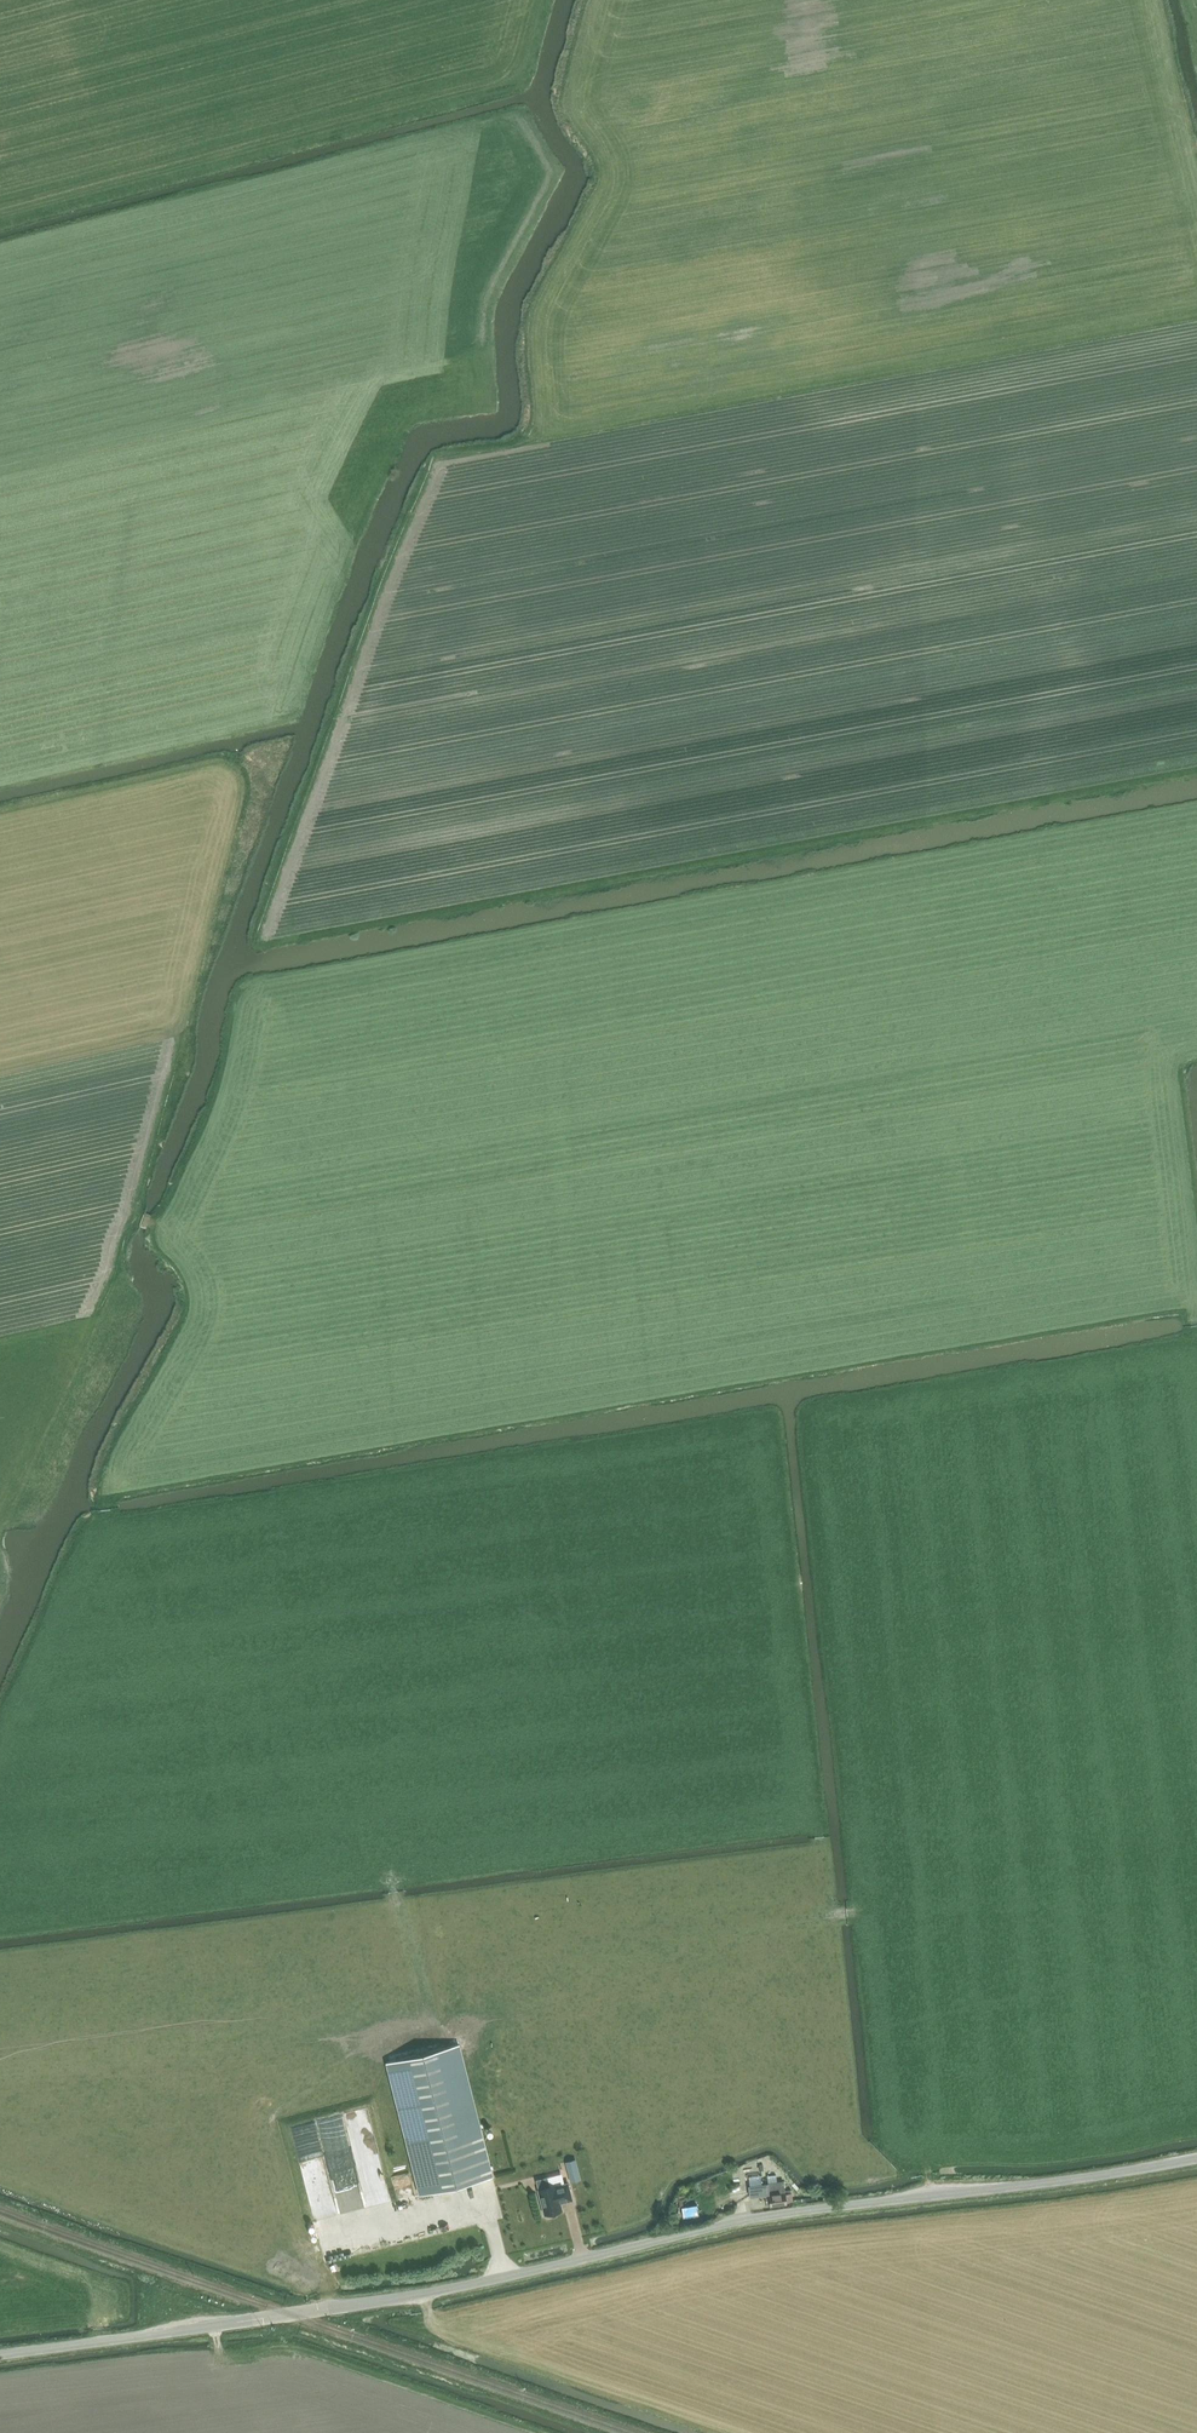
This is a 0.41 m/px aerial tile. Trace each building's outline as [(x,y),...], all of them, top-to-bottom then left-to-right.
[(125,1280),(122,1285),(131,1289),(134,1284),(125,1280)] [(493,2176),(481,2130),(479,2131),(457,2044),(388,2062),(422,2194),(493,2176)] [(345,2110),(363,2205),(387,2200),(368,2106),(345,2110)] [(290,2124),(312,2216),(335,2210),(313,2118),(290,2124)] [(576,2160),(566,2162),(570,2182),(581,2179),(576,2160)] [(391,2173),(392,2185),(409,2184),(408,2172),(391,2173)] [(337,2210),(362,2207),(358,2175),(333,2178),(337,2210)] [(776,2175),(767,2176),(768,2183),(777,2182),(776,2175)] [(548,2177),(536,2180),(538,2189),(545,2214),(546,2214),(547,2215),(548,2216),(555,2215),(556,2213),(556,2211),(562,2210),(560,2203),(572,2200),(568,2183),(564,2184),(556,2186),(556,2185),(550,2186),(548,2177)] [(748,2180),(750,2196),(769,2194),(771,2206),(786,2204),(786,2203),(793,2202),(793,2200),(792,2193),(785,2193),(785,2190),(784,2184),(769,2186),(768,2184),(763,2184),(762,2179),(748,2180)] [(795,2182),(791,2186),(799,2193),(802,2190),(795,2182)] [(677,2214),(667,2217),(670,2226),(679,2223),(677,2214)]
